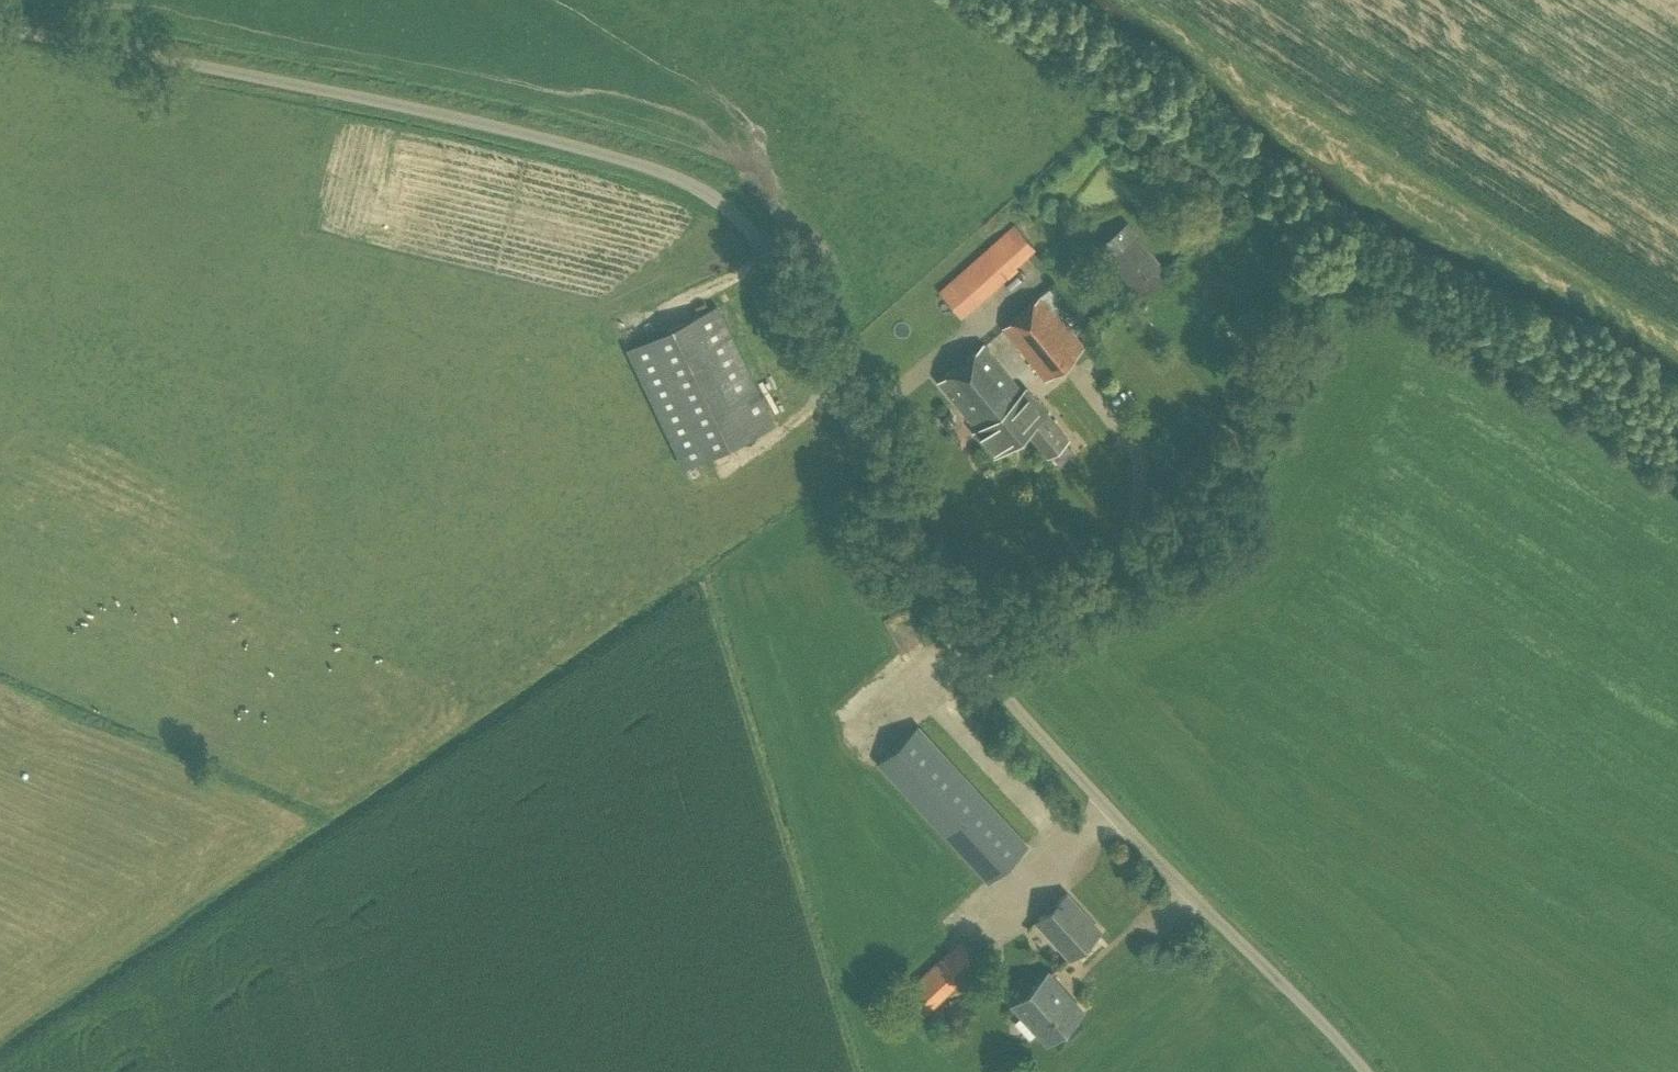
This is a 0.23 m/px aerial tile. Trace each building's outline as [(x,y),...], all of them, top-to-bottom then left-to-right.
[(1140,297),(1168,273),(1135,233),(1127,222),(1098,247),(1107,257),(1140,297)] [(958,312),(1034,246),(1015,225),(940,292),(958,312)] [(1046,380),(1084,346),(1057,313),(1067,304),(1052,285),(1042,294),(1003,327),(1046,380)] [(682,468),(706,456),(774,424),(717,305),(626,349),(682,468)] [(1025,428),(1047,455),(1067,437),(1026,388),(1022,392),(983,344),(959,365),(1000,411),(1008,404),(1027,426),(1025,428)] [(1008,404),(1000,411),(959,365),(939,382),(979,429),(975,432),(994,454),(1025,428),(1027,426),(1008,404)] [(989,880),(1027,845),(918,727),(880,762),(989,880)] [(1070,958),(1100,931),(1066,894),(1036,921),(1070,958)] [(923,1017),(981,964),(960,941),(902,994),(923,1017)] [(1048,1042),(1083,1010),(1048,973),(1014,1004),(1048,1042)]
